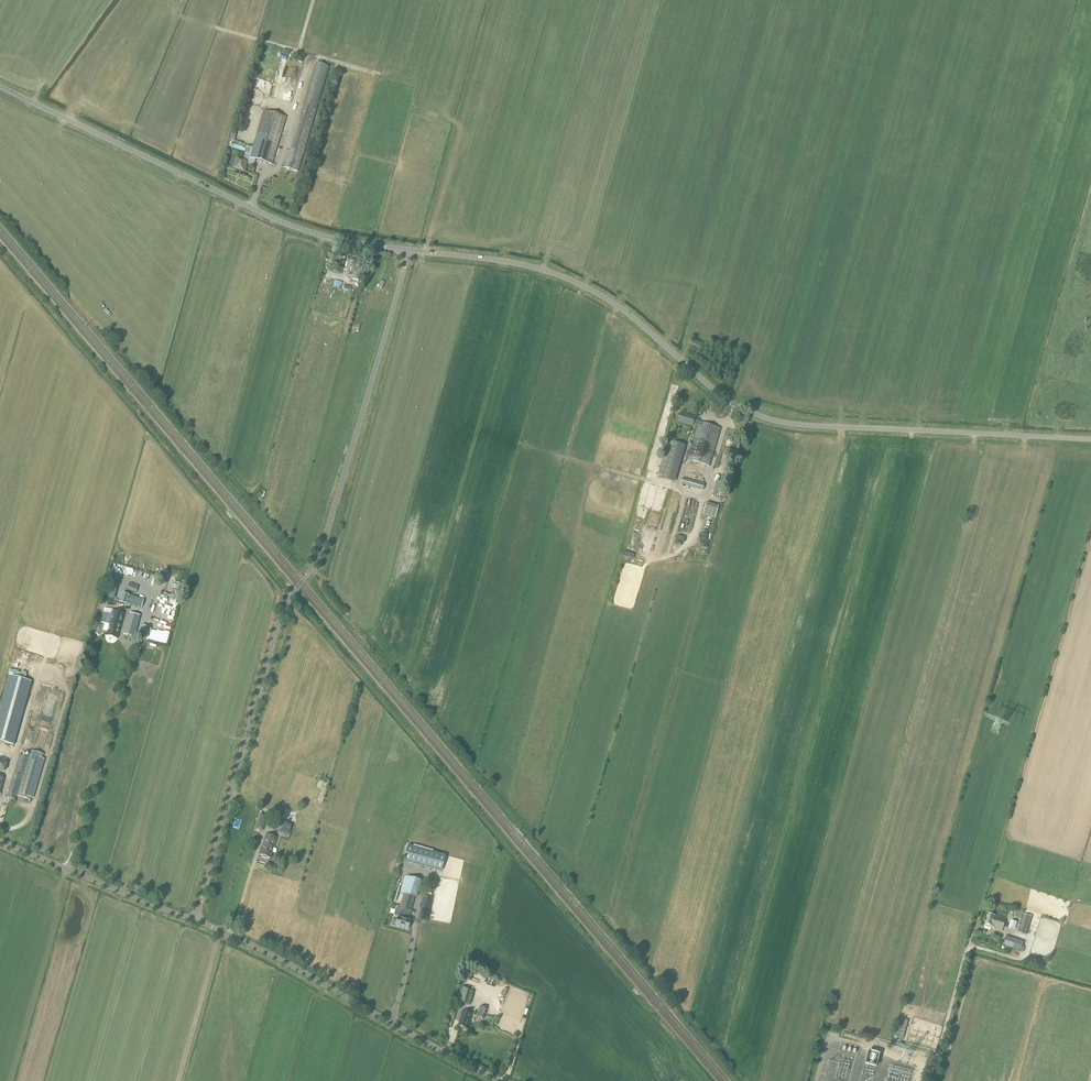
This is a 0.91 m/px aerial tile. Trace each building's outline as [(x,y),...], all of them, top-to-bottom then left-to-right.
[(315,63),(299,121),(285,168),(298,172),(312,125),(329,66),(315,63)] [(286,117),(263,111),(253,148),(246,146),(245,149),(245,153),(244,160),(241,159),(240,161),(236,160),(235,160),(234,160),(232,160),(231,165),(232,167),(233,167),(233,168),(234,168),(234,170),(236,170),(237,169),(245,171),(247,163),(254,165),(255,159),(272,164),(286,117)] [(360,264),(356,263),(349,261),(346,274),(357,277),(360,264)] [(709,466),(721,428),(699,421),(699,422),(694,420),(695,417),(680,413),(678,421),(693,425),(693,423),(699,424),(689,460),(709,466)] [(672,482),(683,444),(670,440),(659,478),(672,482)] [(683,478),(681,484),(699,489),(701,483),(683,478)] [(703,514),(716,518),(719,506),(707,502),(703,514)] [(136,593),(139,586),(131,583),(128,590),(136,593)] [(122,594),(120,603),(142,609),(144,600),(122,594)] [(108,624),(106,631),(105,635),(117,638),(124,613),(105,608),(101,622),(108,624)] [(124,634),(134,637),(140,616),(130,613),(124,634)] [(9,675),(0,706),(0,741),(13,745),(31,681),(9,675)] [(13,774),(7,797),(16,800),(17,796),(30,800),(31,797),(33,798),(45,759),(43,758),(44,754),(42,753),(31,750),(30,753),(29,757),(27,764),(17,762),(15,770),(24,772),(23,776),(14,774),(13,774)] [(268,816),(261,814),(256,829),(263,831),(268,816)] [(277,827),(276,830),(288,834),(291,827),(277,823),(276,827),(277,827)] [(266,834),(262,846),(261,846),(260,849),(261,849),(261,850),(260,850),(258,854),(262,856),(262,857),(263,857),(265,858),(266,858),(266,857),(270,858),(272,854),(271,853),(276,838),(266,834)] [(440,854),(408,846),(404,862),(435,870),(440,854)] [(398,916),(398,917),(403,918),(405,911),(410,912),(415,897),(417,897),(421,881),(405,876),(400,893),(404,894),(399,909),(400,909),(398,916)] [(431,897),(424,896),(421,912),(428,913),(431,897)] [(994,917),(995,916),(988,914),(985,925),(985,927),(991,928),(991,927),(1002,931),(1005,920),(994,917)] [(1024,914),(1018,933),(1026,935),(1032,916),(1024,914)] [(398,918),(396,926),(408,929),(409,924),(410,921),(409,921),(407,920),(403,919),(403,918),(402,918),(398,917),(398,918)] [(1022,946),(1024,942),(1007,936),(1004,945),(1021,951),(1021,949),(1024,950),(1025,947),(1022,946)] [(462,988),(459,998),(458,1000),(466,1003),(469,995),(470,990),(462,988)] [(477,1017),(478,1017),(484,1018),(485,1015),(487,1009),(480,1007),(477,1017)] [(463,1011),(459,1026),(468,1028),(472,1013),(463,1011)] [(900,1018),(896,1032),(904,1034),(908,1021),(900,1018)]
